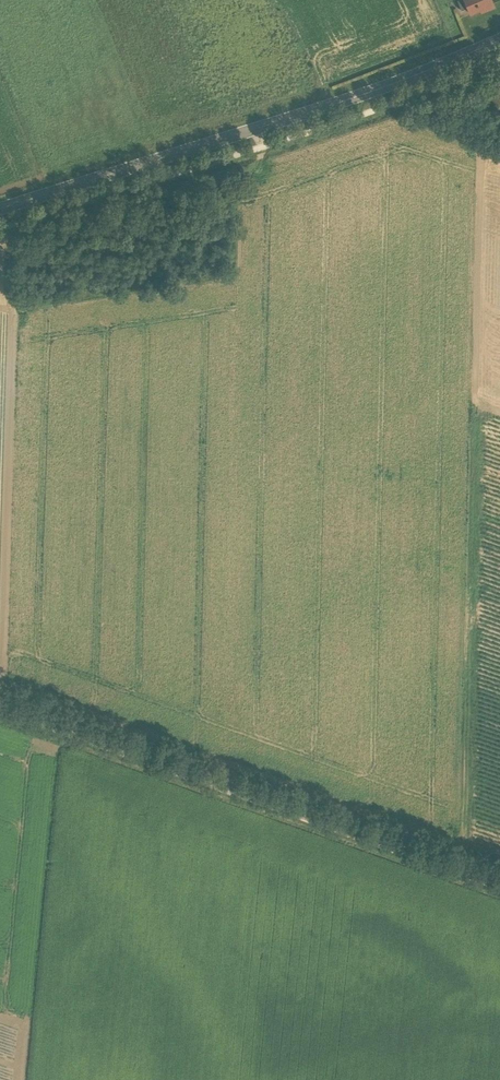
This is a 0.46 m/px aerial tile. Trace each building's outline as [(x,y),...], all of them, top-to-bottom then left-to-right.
[(471,13),(485,7),(487,10),(495,6),(492,0),(465,0),(471,13)]
